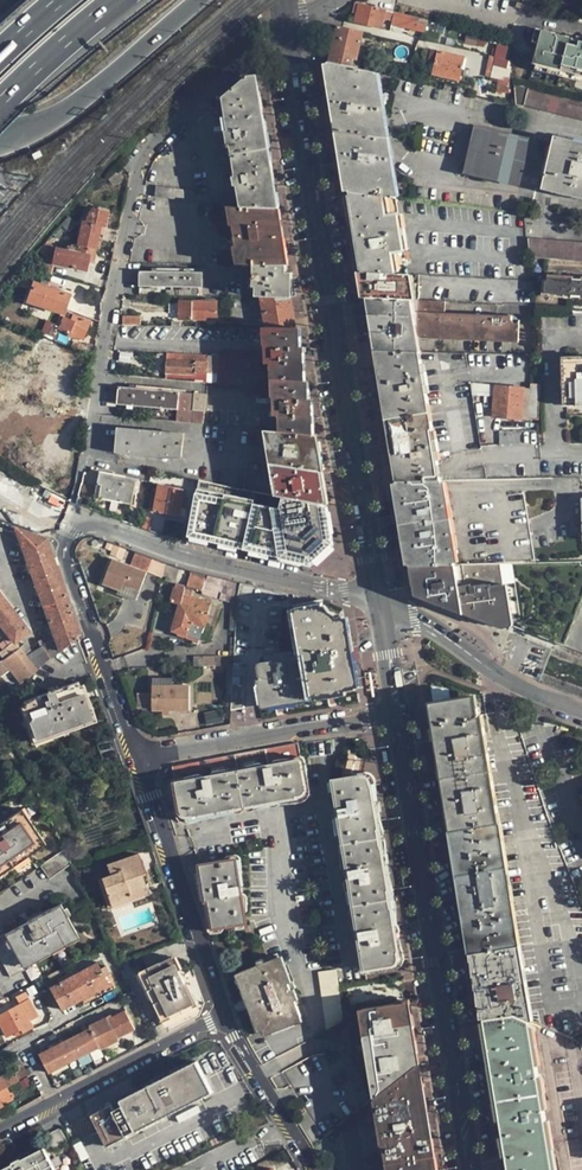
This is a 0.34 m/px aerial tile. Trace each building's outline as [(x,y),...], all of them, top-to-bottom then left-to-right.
[(580,3),(569,0),(562,0),(560,8),(579,12),(580,3)] [(394,13),(358,4),(356,14),(354,23),(382,29),(384,19),(389,21),(388,24),(391,25),(394,13)] [(419,19),(399,14),(394,13),(391,25),(425,33),(426,25),(419,23),(419,19)] [(353,59),(358,60),(363,33),(337,27),(328,62),(351,67),(353,59)] [(534,43),(540,44),(543,31),(537,29),(534,43)] [(572,41),(572,38),(543,31),(540,44),(535,64),(538,65),(555,69),(576,75),(581,76),(581,48),(580,48),(571,45),(572,41)] [(485,49),(487,42),(466,37),(465,44),(485,49)] [(497,45),(495,57),(509,60),(507,47),(497,45)] [(427,60),(435,62),(437,51),(429,49),(427,60)] [(464,57),(437,51),(435,62),(432,74),(459,80),(464,57)] [(509,60),(495,57),(489,56),(488,65),(493,66),(490,79),(498,81),(498,91),(508,92),(509,60)] [(360,61),(358,60),(353,59),(351,67),(359,69),(360,61)] [(376,73),(359,69),(351,67),(328,62),(350,193),(396,199),(376,73)] [(536,71),(554,75),(555,69),(538,65),(536,71)] [(554,75),(575,80),(576,75),(555,69),(554,75)] [(243,81),(223,98),(228,132),(226,132),(229,148),(231,148),(236,176),(233,177),(234,186),(237,186),(241,208),(278,209),(257,87),(243,81)] [(516,85),(517,104),(581,120),(581,101),(516,85)] [(520,183),(530,142),(476,129),(466,170),(520,183)] [(555,138),(544,187),(581,197),(581,145),(555,138)] [(118,171),(108,179),(113,185),(123,177),(118,171)] [(396,199),(350,193),(362,272),(408,275),(396,199)] [(239,265),(254,265),(287,266),(281,231),(278,209),(241,208),(231,207),(239,265)] [(75,252),(72,251),(55,248),(52,263),(85,271),(87,261),(92,262),(100,226),(104,227),(108,211),(92,208),(87,215),(85,221),(82,221),(76,248),(75,252)] [(69,217),(61,225),(66,230),(74,222),(69,217)] [(59,226),(53,234),(57,237),(62,231),(59,226)] [(528,239),(530,257),(581,261),(581,243),(528,239)] [(46,242),(38,251),(48,258),(50,246),(46,242)] [(40,258),(39,260),(38,265),(37,272),(50,276),(51,266),(47,266),(48,261),(40,258)] [(29,263),(26,269),(37,272),(38,265),(32,264),(29,263)] [(256,297),(260,297),(291,297),(291,288),(289,287),(289,273),(286,273),(287,266),(254,265),(253,287),(256,287),(256,297)] [(37,272),(26,269),(23,268),(20,273),(34,281),(34,283),(48,287),(50,276),(37,272)] [(140,287),(147,287),(174,287),(203,287),(202,272),(140,272),(140,287)] [(418,276),(408,275),(362,272),(367,299),(420,301),(418,276)] [(548,276),(546,293),(554,293),(554,298),(571,299),(571,298),(579,298),(579,300),(581,300),(581,278),(548,276)] [(48,287),(34,283),(28,302),(63,313),(69,294),(48,287)] [(146,295),(174,295),(174,287),(147,287),(146,295)] [(296,328),(291,297),(260,297),(265,327),(296,328)] [(431,301),(420,301),(367,299),(375,351),(417,352),(418,335),(419,313),(430,314),(431,301)] [(216,320),(215,302),(179,302),(179,319),(216,320)] [(429,335),(518,339),(519,325),(515,324),(516,321),(511,321),(511,317),(430,314),(419,313),(418,335),(429,335)] [(57,329),(58,329),(83,340),(90,321),(73,314),(70,320),(63,317),(57,329)] [(123,325),(140,326),(140,317),(123,317),(123,325)] [(40,335),(54,341),(58,329),(57,329),(45,324),(40,335)] [(297,328),(296,328),(265,327),(263,327),(263,345),(265,345),(266,359),(271,359),(272,397),(273,397),(274,411),(279,411),(279,432),(314,435),(297,328)] [(69,347),(91,356),(92,347),(72,338),(69,347)] [(419,352),(417,352),(375,351),(396,481),(441,480),(419,352)] [(195,372),(207,373),(208,356),(167,353),(167,361),(167,373),(195,374),(195,372)] [(218,353),(217,356),(217,375),(217,384),(216,388),(256,390),(256,387),(264,387),(264,372),(257,372),(258,355),(218,353)] [(207,375),(217,375),(217,356),(208,356),(207,373),(207,375)] [(565,364),(567,401),(581,400),(581,364),(565,364)] [(540,400),(541,385),(530,385),(530,389),(525,389),(525,398),(540,400)] [(525,389),(495,386),(493,417),(538,421),(540,400),(525,398),(525,389)] [(176,410),(175,422),(202,424),(204,395),(119,387),(117,404),(176,410)] [(117,439),(116,441),(182,451),(183,435),(120,429),(119,439),(117,439)] [(271,464),(278,465),(320,471),(314,435),(279,432),(272,431),(266,431),(269,458),(271,464)] [(182,451),(116,441),(115,451),(137,453),(136,457),(159,459),(160,456),(181,458),(182,451)] [(325,505),(320,471),(278,465),(271,464),(276,495),(284,497),(325,505)] [(98,484),(102,485),(99,497),(131,503),(135,480),(100,473),(98,484)] [(184,490),(189,491),(197,493),(199,480),(183,477),(181,489),(184,490)] [(160,478),(159,484),(170,487),(171,480),(160,478)] [(441,480),(396,481),(410,567),(416,566),(455,565),(441,480)] [(181,489),(170,487),(159,484),(153,509),(160,511),(160,512),(184,517),(186,509),(181,508),(184,490),(181,489)] [(189,491),(186,509),(184,517),(184,520),(191,522),(197,493),(189,491)] [(330,529),(325,506),(325,505),(284,497),(281,508),(224,497),(223,500),(201,495),(193,533),(303,559),(311,558),(331,543),(330,529)] [(153,510),(147,509),(143,528),(150,529),(153,510)] [(25,643),(19,647),(3,660),(20,684),(79,636),(46,540),(15,529),(58,647),(46,651),(43,646),(26,656),(24,654),(30,650),(25,643)] [(121,547),(102,540),(99,548),(117,555),(121,547)] [(153,558),(136,552),(130,567),(147,573),(153,558)] [(121,591),(121,590),(123,584),(139,591),(147,573),(130,567),(113,560),(103,583),(121,591)] [(416,566),(421,592),(514,627),(565,646),(581,601),(581,561),(455,565),(416,566)] [(191,572),(164,563),(162,575),(177,582),(186,585),(191,572)] [(421,592),(416,566),(410,567),(414,596),(509,630),(514,627),(421,592)] [(207,575),(191,572),(186,585),(202,591),(207,575)] [(237,600),(240,583),(207,575),(202,591),(202,594),(236,605),(237,600)] [(137,596),(139,591),(123,584),(121,590),(137,596)] [(204,629),(201,628),(210,603),(190,596),(190,593),(175,589),(171,602),(180,605),(173,630),(200,639),(204,629)] [(3,628),(14,642),(28,630),(0,594),(0,625),(3,628)] [(356,690),(343,616),(337,617),(337,616),(329,611),(326,606),(323,606),(323,603),(297,607),(306,660),(257,668),(259,679),(257,680),(258,686),(256,686),(259,706),(356,690)] [(0,653),(0,656),(3,660),(19,647),(14,642),(2,651),(0,653)] [(193,667),(233,666),(233,657),(193,658),(193,667)] [(233,666),(227,667),(225,700),(231,701),(233,666)] [(233,666),(231,701),(231,710),(243,708),(246,673),(248,667),(233,666)] [(91,718),(78,682),(23,702),(37,738),(91,718)] [(36,691),(33,683),(15,693),(19,701),(36,691)] [(175,687),(153,687),(152,710),(189,711),(190,688),(175,687)] [(431,690),(434,702),(449,699),(447,687),(431,690)] [(140,707),(150,707),(150,696),(140,696),(140,707)] [(452,831),(472,953),(517,946),(516,935),(498,824),(495,824),(478,717),(474,717),(472,701),(434,706),(454,831),(452,831)] [(307,790),(298,743),(172,767),(181,813),(183,815),(186,816),(192,815),(192,817),(297,797),(297,796),(301,795),(304,793),(307,790)] [(74,759),(63,760),(65,775),(75,773),(74,759)] [(345,845),(381,839),(372,786),(370,786),(369,780),(368,778),(366,777),(361,776),(334,780),(345,845)] [(22,810),(16,813),(23,823),(28,819),(22,810)] [(38,834),(28,819),(23,823),(16,813),(0,824),(0,874),(40,848),(33,837),(38,834)] [(45,844),(38,834),(33,837),(40,848),(45,844)] [(355,906),(391,900),(381,839),(345,845),(355,906)] [(71,863),(64,848),(40,866),(49,879),(71,863)] [(142,887),(145,886),(141,874),(145,873),(138,854),(115,862),(115,864),(107,866),(110,875),(102,878),(110,901),(127,896),(129,900),(145,895),(142,887)] [(200,865),(206,902),(209,902),(213,928),(246,923),(241,894),(239,895),(238,887),(240,886),(236,860),(200,865)] [(112,906),(129,900),(127,896),(110,901),(112,906)] [(391,900),(355,906),(365,969),(393,965),(396,963),(397,960),(398,957),(397,952),(399,952),(391,900)] [(20,963),(75,933),(60,904),(0,936),(0,958),(10,977),(24,970),(20,963)] [(514,1015),(526,1020),(529,1020),(517,946),(472,953),(482,1020),(484,1019),(514,1015)] [(140,972),(147,985),(178,969),(172,957),(140,972)] [(278,958),(240,972),(263,1030),(301,1015),(278,958)] [(76,959),(66,965),(68,968),(72,976),(77,973),(74,967),(79,965),(76,959)] [(97,963),(77,973),(72,976),(49,988),(61,1009),(108,983),(105,977),(110,974),(105,966),(100,968),(97,963)] [(66,965),(49,974),(51,978),(68,968),(66,965)] [(178,969),(147,985),(164,1021),(197,1005),(187,984),(186,984),(178,969)] [(336,970),(320,972),(327,1029),(343,1021),(336,970)] [(8,1035),(20,1028),(23,1033),(32,1027),(29,1020),(37,1015),(25,993),(20,996),(23,1002),(0,1015),(0,1019),(8,1035)] [(376,1098),(418,1065),(407,1002),(362,1009),(376,1098)] [(126,1011),(109,1020),(118,1038),(136,1030),(126,1011)] [(509,1169),(549,1169),(526,1020),(514,1015),(484,1019),(509,1169)] [(120,1042),(118,1038),(109,1020),(108,1017),(90,1026),(91,1029),(100,1047),(102,1050),(120,1042)] [(8,1035),(0,1019),(0,1025),(6,1036),(8,1035)] [(49,1073),(100,1047),(91,1029),(40,1054),(49,1073)] [(28,1074),(18,1055),(0,1065),(0,1090),(28,1074)] [(111,1106),(92,1116),(108,1146),(127,1137),(126,1135),(136,1130),(137,1131),(213,1093),(197,1062),(120,1101),(123,1105),(114,1110),(111,1106)] [(418,1065),(376,1098),(384,1145),(386,1145),(390,1169),(435,1169),(418,1065)] [(67,1141),(60,1129),(46,1135),(53,1148),(67,1141)] [(1,1169),(55,1169),(44,1148),(20,1160),(20,1158),(12,1163),(12,1164),(1,1169)]
